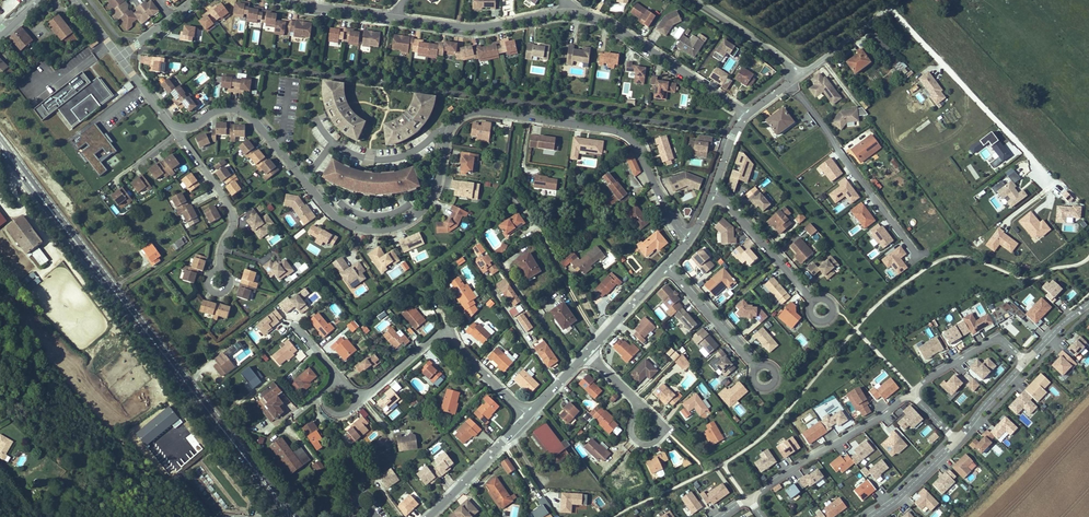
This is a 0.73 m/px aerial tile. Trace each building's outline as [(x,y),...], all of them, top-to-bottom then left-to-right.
[(108,1),(111,5),(108,6),(112,11),(113,11),(116,15),(119,19),(121,18),(124,22),(128,27),(130,25),(138,19),(142,24),(150,18),(159,11),(151,1),(146,5),(144,3),(141,5),(137,8),(139,10),(134,14),(133,13),(130,15),(128,13),(129,12),(126,6),(128,5),(125,1),(125,2),(123,0),(107,0),(108,1)] [(496,0),(473,0),(473,7),(482,7),(491,8),(491,9),(496,9),(496,0)] [(249,9),(250,3),(246,2),(245,5),(241,4),(239,4),(239,6),(235,5),(234,16),(240,17),(241,15),(244,15),(244,14),(248,15),(249,11),(249,9)] [(648,27),(655,16),(636,3),(630,13),(646,23),(644,25),(648,27)] [(230,15),(224,6),(221,8),(220,7),(218,8),(215,10),(213,8),(210,11),(217,21),(220,18),(221,19),(224,17),(225,18),(230,15)] [(262,20),(264,10),(264,8),(259,8),(259,10),(252,9),(252,11),(249,11),(248,15),(247,21),(254,22),(254,20),(257,21),(258,20),(262,20)] [(264,10),(262,20),(262,22),(266,23),(266,24),(269,25),(269,27),(275,28),(276,23),(276,21),(277,17),(274,16),(274,15),(272,14),(268,14),(268,11),(264,10)] [(217,21),(210,11),(206,14),(207,16),(204,18),(203,20),(204,21),(201,23),(207,32),(212,28),(211,26),(214,24),(213,23),(217,21)] [(673,25),(682,21),(677,11),(665,16),(656,30),(666,36),(673,25)] [(78,40),(59,15),(48,24),(67,48),(78,40)] [(291,32),(292,21),(286,20),(286,23),(282,22),(280,22),(279,24),(276,23),(275,28),(274,34),(281,35),(281,33),(285,33),(285,32),(290,33),(291,32)] [(292,21),(291,32),(295,32),(294,37),(302,38),(302,36),(310,38),(312,24),(303,23),(303,25),(296,24),(297,22),(292,21)] [(132,27),(130,25),(128,27),(124,22),(124,26),(127,30),(132,27)] [(679,26),(673,37),(679,40),(684,29),(679,26)] [(197,35),(198,28),(187,27),(186,30),(185,30),(184,32),(184,36),(181,36),(180,40),(192,42),(193,38),(194,38),(195,34),(197,35)] [(34,41),(32,38),(31,39),(21,28),(6,43),(8,45),(13,41),(22,51),(27,46),(28,47),(32,44),(31,44),(34,41)] [(359,41),(360,35),(357,35),(357,33),(354,32),(351,32),(351,29),(345,28),(345,31),(343,40),(349,41),(349,42),(353,43),(353,45),(358,46),(359,41)] [(343,40),(345,31),(340,30),(334,29),(334,31),(330,31),(329,41),(335,42),(335,40),(339,41),(339,40),(343,40)] [(360,35),(359,41),(363,42),(363,46),(370,47),(371,46),(378,47),(380,33),(372,32),(371,34),(365,34),(365,31),(361,30),(360,33),(360,35)] [(887,46),(876,33),(870,39),(872,41),(873,40),(882,50),(887,46)] [(414,40),(414,38),(410,37),(409,40),(403,39),(403,36),(395,35),(393,49),(400,50),(400,52),(408,53),(409,48),(413,49),(414,40)] [(684,36),(676,46),(691,56),(694,51),(697,53),(704,42),(693,35),(690,40),(684,36)] [(427,57),(429,46),(426,46),(426,44),(423,44),(420,43),(420,40),(414,40),(413,49),(413,52),(418,53),(418,54),(421,54),(421,56),(427,57)] [(518,53),(515,43),(512,44),(512,42),(509,42),(506,43),(505,40),(500,41),(503,53),(508,52),(508,53),(512,53),(512,55),(518,53)] [(503,53),(500,41),(496,42),(496,45),(493,46),(490,46),(491,48),(488,49),(490,60),(496,58),(496,56),(499,55),(499,54),(503,53)] [(456,56),(457,49),(457,44),(445,42),(445,44),(444,54),(456,56)] [(734,58),(739,50),(728,42),(725,46),(723,47),(721,45),(718,49),(715,50),(716,52),(715,54),(713,57),(721,62),(727,53),(734,58)] [(444,54),(445,44),(439,43),(439,46),(435,45),(433,45),(432,47),(429,46),(427,57),(434,58),(434,56),(437,57),(438,55),(443,56),(444,54)] [(548,60),(550,46),(546,45),(545,48),(541,47),(534,46),(534,45),(528,44),(525,59),(532,60),(533,56),(544,58),(543,59),(548,60)] [(473,48),(472,46),(460,49),(463,60),(475,57),(473,48)] [(589,64),(591,51),(585,50),(585,52),(583,52),(574,50),(574,46),(569,46),(567,61),(573,61),(589,64)] [(490,60),(488,49),(484,50),(484,48),(478,49),(477,47),(473,48),(475,57),(475,59),(480,58),(480,60),(483,59),(484,61),(490,60)] [(899,63),(891,52),(892,51),(890,49),(885,53),(883,55),(893,67),(899,63)] [(855,74),(870,63),(862,52),(858,55),(859,56),(853,60),(852,59),(847,63),(855,74)] [(618,65),(619,55),(605,53),(605,54),(600,54),(599,64),(604,65),(604,63),(608,64),(615,65),(618,65)] [(166,63),(164,63),(165,59),(153,57),(152,62),(155,62),(154,68),(156,69),(156,72),(166,73),(167,67),(165,67),(166,63)] [(0,59),(0,76),(3,73),(8,78),(13,73),(0,59)] [(643,84),(646,69),(640,68),(637,68),(637,66),(632,66),(632,63),(628,62),(626,71),(636,72),(634,83),(643,84)] [(727,78),(729,75),(716,67),(710,77),(722,86),(724,83),(727,78)] [(755,79),(752,78),(754,75),(743,68),(736,79),(746,86),(747,85),(750,87),(755,79)] [(100,105),(112,96),(98,78),(91,83),(83,72),(34,110),(42,121),(58,109),(60,111),(72,127),(79,121),(81,122),(101,107),(100,105)] [(942,90),(936,82),(934,83),(933,81),(934,80),(928,72),(922,77),(924,79),(921,82),(927,89),(928,88),(933,94),(931,96),(930,97),(936,105),(945,98),(940,92),(942,90)] [(832,89),(830,86),(832,85),(825,77),(823,78),(820,74),(811,80),(815,85),(809,89),(815,97),(823,92),(826,89),(829,93),(826,95),(833,104),(841,98),(834,88),(832,89)] [(235,92),(237,80),(233,80),(233,79),(229,78),(230,76),(223,75),(222,86),(225,86),(225,88),(227,89),(231,89),(231,92),(235,92)] [(678,90),(678,87),(676,87),(676,84),(665,82),(665,84),(663,83),(663,82),(657,81),(658,77),(652,76),(651,85),(656,86),(654,98),(663,99),(664,91),(667,92),(667,90),(670,90),(670,92),(675,93),(675,90),(678,90)] [(173,92),(178,87),(171,78),(162,85),(169,95),(171,93),(173,92)] [(250,90),(252,79),(245,78),(245,80),(242,80),(241,81),(237,80),(235,92),(240,93),(240,90),(244,91),(247,91),(247,89),(250,90)] [(134,87),(129,82),(124,86),(128,92),(134,87)] [(350,109),(346,100),(344,92),(344,89),(343,89),(343,86),(340,85),(340,84),(325,82),(325,83),(324,83),(323,92),(324,100),(326,100),(327,104),(325,105),(328,112),(331,111),(335,119),(332,121),(335,125),(338,128),(341,131),(345,134),(349,137),(350,136),(353,138),(358,140),(361,134),(359,134),(360,131),(362,132),(365,124),(361,121),(362,120),(359,118),(355,115),(351,111),(350,109)] [(187,98),(185,95),(186,94),(184,91),(185,90),(181,85),(178,87),(173,92),(175,94),(173,96),(175,98),(177,100),(175,102),(178,106),(182,102),(187,98)] [(687,108),(688,94),(681,93),(680,107),(687,108)] [(190,112),(199,105),(191,95),(190,96),(187,98),(182,102),(190,112)] [(428,119),(430,115),(429,114),(431,110),(433,111),(435,104),(436,98),(434,98),(434,97),(420,95),(420,96),(416,96),(416,99),(414,99),(412,104),(406,113),(399,120),(392,123),(389,124),(389,126),(384,127),(385,135),(387,135),(388,138),(386,138),(387,144),(392,143),(395,142),(396,144),(404,141),(410,137),(417,133),(416,132),(418,129),(417,128),(421,124),(424,126),(424,125),(426,123),(428,119)] [(858,118),(858,116),(857,109),(857,107),(852,108),(852,110),(844,111),(844,113),(842,113),(840,112),(832,123),(841,130),(847,123),(854,122),(854,119),(858,118)] [(774,120),(785,112),(783,109),(772,117),(774,120)] [(72,127),(60,111),(57,113),(70,130),(73,128),(72,127)] [(327,117),(330,116),(332,121),(335,119),(331,111),(328,112),(325,113),(327,117)] [(777,135),(794,123),(785,112),(774,120),(772,117),(766,121),(777,135)] [(489,140),(490,130),(488,130),(488,128),(491,128),(491,123),(483,122),(482,127),(478,126),(479,124),(473,123),(472,135),(477,136),(483,137),(482,139),(489,140)] [(104,135),(95,123),(91,126),(100,138),(104,135)] [(216,135),(227,135),(227,133),(231,133),(231,125),(231,124),(227,124),(227,125),(220,125),(220,124),(217,124),(216,131),(216,135)] [(424,125),(424,126),(421,124),(417,128),(418,129),(416,132),(417,133),(420,129),(422,131),(426,127),(424,125)] [(245,137),(245,126),(242,126),(242,127),(235,127),(235,125),(231,125),(231,133),(231,135),(231,141),(236,141),(236,137),(245,137)] [(118,152),(111,144),(113,142),(106,133),(104,135),(100,138),(91,126),(72,141),(79,150),(86,144),(89,147),(79,155),(86,164),(88,162),(94,170),(98,167),(95,163),(111,151),(113,154),(114,155),(118,152)] [(974,153),(988,142),(1003,161),(1010,156),(995,137),(992,133),(992,132),(970,148),(974,153)] [(210,143),(209,140),(208,141),(205,134),(196,139),(200,148),(210,143)] [(555,144),(556,139),(531,135),(529,147),(554,151),(555,144)] [(708,147),(708,144),(704,143),(705,136),(700,135),(699,142),(691,141),(690,150),(695,151),(694,156),(706,157),(708,147)] [(864,155),(878,145),(871,135),(852,150),(861,162),(866,158),(864,155)] [(674,159),(666,136),(656,139),(660,154),(662,153),(663,156),(661,156),(663,162),(666,161),(671,160),(674,159)] [(711,148),(712,137),(705,136),(704,143),(708,144),(708,147),(711,148)] [(602,154),(603,142),(580,138),(580,141),(574,140),(571,159),(577,160),(579,151),(602,154)] [(254,148),(253,149),(249,144),(250,143),(248,140),(239,147),(246,155),(248,154),(250,157),(257,151),(254,148)] [(1013,144),(1008,149),(1013,155),(1018,150),(1013,144)] [(866,158),(880,148),(878,145),(864,155),(866,158)] [(264,158),(260,153),(261,153),(259,150),(257,151),(250,157),(257,165),(258,164),(261,167),(268,161),(265,158),(264,158)] [(100,177),(108,171),(102,163),(113,154),(111,151),(95,163),(98,167),(94,170),(100,177)] [(637,162),(631,151),(625,155),(627,158),(630,157),(633,164),(637,162)] [(472,173),(475,154),(462,152),(460,163),(462,163),(461,168),(461,171),(462,174),(465,174),(467,172),(469,172),(469,173),(471,173),(472,173)] [(744,181),(748,170),(753,165),(744,154),(740,153),(736,164),(742,166),(739,173),(733,170),(728,185),(734,192),(738,180),(744,181)] [(172,170),(180,164),(173,155),(170,157),(171,158),(166,162),(165,161),(161,163),(170,175),(171,176),(175,173),(172,170)] [(579,166),(596,167),(597,158),(580,157),(579,166)] [(637,162),(633,164),(630,157),(627,158),(635,177),(641,172),(637,162)] [(831,157),(816,169),(822,177),(825,174),(832,182),(843,173),(831,157)] [(223,165),(226,163),(223,160),(214,166),(217,170),(221,167),(223,165)] [(267,181),(279,171),(276,167),(275,168),(271,163),(272,162),(269,160),(268,161),(261,167),(267,174),(263,177),(267,181)] [(412,188),(419,186),(416,177),(415,177),(412,169),(403,172),(395,173),(395,175),(391,176),(388,176),(383,177),(383,175),(374,174),(374,178),(371,177),(371,176),(363,175),(363,173),(354,170),(345,167),(335,161),(329,168),(330,169),(324,177),(334,182),(333,184),(345,189),(354,191),(364,194),(370,194),(388,195),(397,194),(409,191),(413,190),(412,188)] [(156,180),(163,174),(166,178),(170,175),(161,163),(160,162),(157,164),(158,166),(152,170),(152,169),(149,171),(156,180)] [(747,183),(753,165),(748,170),(744,181),(747,183)] [(225,180),(231,176),(225,167),(222,169),(222,170),(217,174),(223,182),(225,180)] [(1017,192),(1014,188),(1016,187),(1014,184),(1021,179),(1015,171),(1008,177),(1012,181),(1006,186),(1002,181),(992,189),(996,194),(998,192),(1003,199),(1004,198),(1008,195),(1011,199),(1008,202),(1011,207),(1027,196),(1023,191),(1019,194),(1017,195),(1016,193),(1017,192)] [(623,194),(625,192),(617,183),(615,185),(613,182),(615,181),(608,173),(603,177),(609,185),(608,186),(615,195),(605,203),(609,208),(619,199),(620,201),(625,197),(623,194)] [(698,190),(702,180),(686,173),(684,174),(681,175),(669,180),(673,191),(687,185),(698,190)] [(200,185),(198,182),(197,183),(193,178),(194,177),(191,174),(182,180),(189,189),(190,187),(193,191),(200,185)] [(234,179),(236,177),(234,174),(231,176),(225,180),(227,184),(229,183),(234,179)] [(152,188),(143,175),(139,178),(140,179),(135,183),(134,182),(131,184),(138,193),(146,187),(148,191),(152,188)] [(556,191),(558,180),(548,179),(547,179),(545,177),(535,175),(534,187),(556,191)] [(236,177),(234,179),(229,183),(231,184),(235,181),(241,190),(244,188),(236,177)] [(766,187),(770,180),(765,177),(762,185),(766,187)] [(852,204),(861,197),(845,177),(837,183),(840,186),(829,194),(836,203),(846,196),(852,204)] [(241,190),(235,181),(231,184),(231,185),(227,188),(233,196),(241,190)] [(478,195),(479,185),(452,181),(451,189),(455,190),(455,195),(460,196),(460,198),(467,200),(467,198),(472,199),(472,194),(478,195)] [(133,200),(123,188),(119,190),(120,191),(115,195),(114,195),(112,197),(118,205),(126,200),(129,203),(133,200)] [(607,195),(602,189),(597,192),(602,199),(607,195)] [(770,205),(758,190),(749,198),(752,202),(753,200),(758,206),(763,211),(770,205)] [(1062,195),(1069,203),(1074,198),(1067,190),(1062,195)] [(623,204),(630,198),(625,192),(623,194),(625,197),(620,201),(623,204)] [(186,202),(186,203),(182,197),(183,196),(182,193),(174,197),(176,201),(174,202),(179,211),(181,210),(189,206),(186,202)] [(522,204),(514,193),(509,196),(517,207),(522,204)] [(311,212),(306,205),(305,206),(300,200),(299,201),(298,199),(298,197),(286,195),(284,206),(292,207),(299,216),(302,213),(305,217),(311,212)] [(868,213),(867,212),(868,211),(861,202),(851,210),(865,228),(875,221),(869,213),(868,213)] [(114,204),(110,207),(116,215),(120,212),(114,204)] [(270,204),(266,207),(270,212),(275,208),(270,204)] [(198,217),(196,214),(195,215),(192,209),(193,208),(191,205),(189,206),(181,210),(188,223),(190,221),(192,225),(199,222),(197,218),(198,217)] [(221,218),(219,215),(218,216),(215,210),(216,209),(214,205),(206,210),(208,213),(206,214),(211,223),(221,218)] [(1082,218),(1082,206),(1056,205),(1056,222),(1073,223),(1073,218),(1082,218)] [(457,226),(462,216),(466,218),(468,213),(455,206),(453,211),(454,212),(450,220),(446,224),(445,223),(436,223),(437,233),(449,232),(448,228),(453,225),(457,226)] [(649,222),(636,206),(628,214),(641,229),(649,222)] [(792,224),(786,217),(790,214),(784,207),(769,221),(772,225),(777,230),(778,229),(781,233),(792,224)] [(267,228),(273,224),(267,215),(261,220),(257,222),(254,218),(257,215),(252,208),(245,213),(250,220),(248,222),(258,236),(268,229),(267,228)] [(1018,221),(1034,243),(1052,230),(1044,219),(1039,222),(1031,212),(1018,221)] [(799,223),(806,218),(802,213),(795,218),(799,223)] [(524,223),(518,214),(501,226),(506,234),(512,230),(512,229),(515,227),(516,229),(524,223)] [(22,216),(7,228),(29,257),(32,255),(30,252),(31,252),(38,247),(43,243),(32,229),(29,232),(26,228),(23,231),(20,228),(18,229),(16,227),(25,220),(22,216)] [(734,238),(733,232),(732,232),(732,229),(733,228),(723,218),(715,227),(721,233),(722,244),(736,244),(736,238),(734,238)] [(32,229),(25,220),(16,227),(18,229),(20,228),(23,231),(26,228),(29,232),(32,229)] [(811,236),(817,231),(810,223),(804,229),(811,236)] [(881,227),(878,224),(870,230),(872,233),(871,234),(882,249),(893,241),(888,233),(886,234),(881,227)] [(333,245),(338,238),(333,235),(332,236),(324,231),(322,231),(317,229),(312,226),(308,232),(318,238),(323,242),(327,244),(328,242),(333,245)] [(260,239),(270,232),(268,229),(258,236),(260,239)] [(658,251),(667,243),(658,232),(643,244),(639,247),(646,256),(656,248),(658,251)] [(812,235),(816,241),(822,237),(818,232),(812,235)] [(404,253),(425,244),(420,233),(409,237),(410,238),(404,240),(403,238),(399,240),(403,250),(401,251),(402,253),(404,252),(404,253)] [(797,235),(788,244),(790,246),(799,237),(797,235)] [(813,254),(799,238),(790,246),(797,254),(804,262),(813,254)] [(175,251),(185,244),(181,239),(172,246),(175,251)] [(477,245),(477,252),(480,257),(477,259),(476,263),(481,269),(487,266),(489,269),(493,274),(499,270),(493,262),(480,243),(477,245)] [(505,251),(508,245),(503,243),(501,247),(495,251),(498,255),(505,251)] [(160,256),(152,244),(144,250),(149,258),(148,258),(153,266),(160,261),(158,258),(160,256)] [(583,272),(599,259),(597,257),(603,253),(597,246),(587,254),(588,254),(580,260),(573,251),(560,261),(565,267),(571,262),(574,266),(576,264),(580,269),(583,272)] [(758,259),(749,248),(745,252),(739,246),(732,253),(737,259),(738,258),(741,256),(746,261),(750,266),(758,259)] [(900,259),(904,255),(902,253),(904,251),(900,246),(885,258),(891,265),(898,274),(907,268),(900,259)] [(40,250),(38,247),(31,252),(33,255),(40,250)] [(385,256),(379,247),(377,249),(383,258),(385,256)] [(385,267),(393,262),(394,264),(399,261),(393,251),(385,256),(383,258),(377,249),(369,254),(382,273),(387,269),(385,267)] [(714,266),(708,259),(710,258),(701,249),(693,257),(701,266),(699,267),(705,274),(714,266)] [(48,260),(40,250),(33,255),(41,266),(48,260)] [(540,272),(529,253),(516,261),(520,267),(518,268),(521,272),(523,271),(528,279),(534,276),(540,272)] [(804,262),(797,254),(794,256),(801,264),(804,262)] [(203,268),(205,261),(206,262),(207,258),(198,255),(197,259),(195,258),(192,268),(198,270),(203,271),(204,268),(203,268)] [(362,273),(365,271),(359,262),(352,267),(353,269),(351,270),(350,269),(342,257),(333,263),(349,285),(356,280),(362,281),(366,279),(362,273)] [(459,266),(466,261),(463,257),(456,262),(459,266)] [(701,266),(693,257),(691,258),(699,267),(701,266)] [(835,273),(830,268),(837,262),(832,257),(818,268),(814,263),(808,269),(813,276),(820,270),(828,279),(835,273)] [(891,265),(885,258),(882,260),(888,268),(891,265)] [(287,276),(294,271),(285,260),(281,263),(279,264),(278,263),(274,266),(273,264),(271,261),(267,264),(272,270),(268,273),(272,277),(275,275),(279,280),(286,275),(287,276)] [(309,268),(305,262),(301,265),(298,261),(293,264),(296,270),(295,271),(298,275),(309,268)] [(405,272),(410,268),(405,261),(400,265),(405,272)] [(272,270),(267,264),(263,267),(268,273),(272,270)] [(580,269),(576,264),(574,266),(572,267),(576,272),(580,269)] [(194,280),(196,274),(197,274),(198,270),(192,268),(183,265),(182,270),(186,271),(183,280),(194,284),(195,280),(194,280)] [(392,280),(405,272),(400,266),(388,273),(392,280)] [(736,283),(734,281),(735,280),(733,278),(733,279),(724,269),(712,279),(716,284),(709,290),(714,297),(726,286),(729,289),(736,283)] [(254,282),(256,273),(246,270),(245,273),(246,273),(244,280),(242,279),(241,283),(256,288),(258,283),(254,282)] [(528,279),(523,271),(521,272),(527,282),(529,282),(535,278),(534,276),(528,279)] [(29,280),(35,276),(33,272),(26,277),(29,280)] [(286,278),(289,282),(298,277),(295,272),(286,278)] [(606,295),(616,283),(619,285),(622,282),(616,277),(613,280),(609,276),(595,291),(602,297),(606,294),(606,295)] [(473,300),(476,298),(473,293),(472,294),(469,296),(463,287),(464,286),(459,277),(450,283),(456,291),(455,292),(458,297),(461,301),(460,302),(466,310),(474,305),(475,304),(473,300)] [(790,297),(773,277),(765,285),(782,304),(790,297)] [(27,292),(40,282),(38,278),(25,289),(27,292)] [(20,287),(27,282),(24,279),(18,284),(20,287)] [(709,290),(716,284),(712,279),(705,285),(709,290)] [(351,289),(362,281),(356,280),(349,285),(351,289)] [(1057,294),(1062,289),(1053,281),(1050,284),(1047,282),(1042,287),(1048,293),(1045,296),(1053,303),(1056,300),(1054,298),(1057,294)] [(255,293),(256,288),(241,283),(240,287),(241,288),(239,294),(238,294),(237,297),(248,301),(251,292),(255,293)] [(472,294),(466,285),(464,286),(463,287),(469,296),(472,294)] [(514,291),(509,285),(501,290),(506,297),(507,295),(514,291)] [(683,307),(678,302),(680,300),(676,296),(674,293),(667,285),(658,293),(665,302),(671,308),(669,309),(666,312),(671,317),(674,314),(682,307),(683,307)] [(309,308),(302,300),(309,293),(305,288),(291,300),(288,297),(279,304),(286,313),(291,310),(289,308),(293,304),(295,306),(301,314),(309,308)] [(1069,301),(1077,294),(1072,289),(1065,296),(1069,301)] [(521,301),(514,291),(507,295),(514,306),(521,301)] [(1040,319),(1051,307),(1041,298),(1025,315),(1026,315),(1038,327),(1043,322),(1040,319)] [(490,308),(495,304),(490,299),(486,303),(490,308)] [(213,315),(217,305),(214,304),(213,305),(207,303),(207,302),(203,300),(200,309),(204,310),(204,312),(213,315)] [(768,317),(760,309),(753,308),(753,306),(748,306),(743,301),(737,306),(740,310),(739,311),(742,316),(748,316),(748,317),(752,317),(752,316),(756,316),(756,318),(761,323),(768,317)] [(801,318),(792,311),(796,307),(791,302),(778,317),(783,321),(785,320),(794,327),(801,318)] [(228,319),(231,308),(228,307),(227,308),(221,306),(221,305),(217,303),(217,305),(213,315),(212,319),(217,320),(219,316),(228,319)] [(576,321),(563,303),(551,312),(564,330),(576,321)] [(1002,316),(1010,312),(1014,316),(1016,314),(1021,320),(1026,315),(1025,315),(1013,303),(1010,306),(1006,303),(994,309),(995,311),(991,314),(997,324),(1004,320),(1002,316)] [(467,315),(477,309),(474,305),(466,310),(464,311),(467,315)] [(402,314),(416,330),(426,321),(422,317),(421,319),(413,310),(410,307),(402,314)] [(519,313),(515,307),(509,311),(513,317),(519,313)] [(692,319),(682,307),(674,314),(690,332),(697,325),(694,321),(693,322),(691,320),(692,319)] [(422,317),(415,309),(413,310),(421,319),(422,317)] [(468,320),(478,310),(477,309),(467,315),(466,316),(468,320)] [(279,321),(283,318),(276,310),(257,327),(265,336),(273,329),(272,328),(280,322),(279,321)] [(333,330),(328,325),(318,313),(310,321),(324,338),(333,330)] [(995,326),(989,316),(977,323),(972,314),(963,319),(963,321),(970,331),(973,337),(980,332),(979,331),(984,328),(987,331),(995,326)] [(644,338),(655,326),(646,318),(642,323),(635,330),(637,332),(634,335),(642,343),(645,340),(644,338)] [(352,330),(358,325),(354,320),(347,325),(352,330)] [(794,327),(785,320),(783,321),(792,329),(794,327)] [(950,343),(970,331),(963,321),(944,332),(950,343)] [(483,344),(494,332),(486,324),(483,328),(479,324),(477,326),(474,323),(466,331),(469,334),(470,333),(471,332),(479,340),(483,344)] [(1015,336),(1019,332),(1010,323),(1006,328),(1015,336)] [(365,325),(361,328),(366,333),(370,330),(365,325)] [(406,345),(410,342),(400,330),(397,333),(392,328),(391,328),(390,326),(387,328),(389,330),(383,335),(390,343),(392,341),(397,348),(404,342),(406,345)] [(778,345),(763,327),(753,336),(756,339),(757,338),(763,345),(765,345),(765,347),(770,353),(778,345)] [(253,330),(248,334),(256,343),(260,339),(253,330)] [(703,333),(700,330),(692,337),(698,344),(700,342),(710,354),(718,346),(705,331),(703,333)] [(471,332),(470,333),(478,341),(479,340),(471,332)] [(800,334),(795,339),(803,347),(808,342),(800,334)] [(1066,347),(1063,351),(1071,359),(1074,355),(1076,357),(1084,347),(1083,346),(1086,343),(1080,337),(1068,349),(1066,347)] [(558,361),(542,338),(533,345),(548,368),(550,366),(558,361)] [(937,338),(918,349),(925,360),(939,351),(939,352),(944,349),(937,338)] [(345,361),(357,351),(347,339),(344,341),(341,344),(338,340),(330,347),(334,351),(335,349),(345,361)] [(630,347),(624,341),(623,342),(620,339),(613,347),(622,356),(629,362),(637,353),(630,347)] [(293,354),(297,350),(289,340),(284,344),(286,345),(272,357),(279,365),(287,359),(293,354)] [(93,356),(101,350),(92,341),(85,347),(93,356)] [(246,349),(239,341),(237,343),(243,351),(246,349)] [(639,350),(632,344),(630,347),(637,353),(639,350)] [(234,367),(227,358),(238,350),(235,345),(216,359),(219,362),(217,363),(225,374),(234,367)] [(513,362),(515,359),(509,353),(506,356),(497,348),(488,357),(491,361),(492,359),(499,365),(505,371),(513,363),(513,362)] [(1057,363),(1053,367),(1063,376),(1071,367),(1072,368),(1077,364),(1071,359),(1063,351),(1059,355),(1061,357),(1056,362),(1057,363)] [(675,361),(679,356),(676,352),(671,357),(675,361)] [(736,368),(728,360),(729,359),(724,353),(710,365),(715,372),(719,369),(723,373),(726,377),(736,368)] [(1086,367),(1088,364),(1088,353),(1080,362),(1086,367)] [(372,365),(376,362),(378,365),(381,362),(375,354),(368,360),(367,359),(360,364),(359,363),(355,367),(360,373),(364,370),(365,371),(372,365)] [(686,358),(683,354),(676,362),(679,365),(686,358)] [(679,365),(682,369),(684,367),(686,365),(688,367),(690,364),(686,358),(679,365)] [(658,371),(646,359),(631,375),(639,383),(644,378),(643,377),(645,375),(646,376),(650,379),(658,371)] [(982,365),(977,360),(975,362),(982,368),(989,360),(988,359),(982,365)] [(983,380),(996,366),(989,360),(982,368),(975,362),(970,368),(983,380)] [(435,381),(442,374),(438,370),(437,371),(431,365),(432,364),(430,361),(423,367),(426,370),(423,373),(430,380),(432,378),(435,381)] [(225,374),(217,363),(215,365),(223,376),(225,374)] [(262,382),(260,380),(263,377),(258,371),(255,374),(249,367),(241,374),(253,389),(262,382)] [(309,382),(316,377),(310,369),(295,382),(292,384),(297,391),(301,388),(303,391),(311,385),(309,382)] [(539,385),(531,377),(534,374),(529,370),(526,373),(523,370),(514,379),(518,383),(519,382),(531,393),(539,385)] [(967,382),(971,378),(966,372),(962,376),(967,382)] [(598,389),(592,383),(594,381),(588,374),(579,384),(595,399),(602,391),(599,388),(598,389)] [(1043,389),(1050,382),(1041,374),(1033,382),(1035,384),(1030,389),(1028,387),(1025,390),(1033,398),(1037,402),(1047,392),(1043,389)] [(398,375),(393,380),(402,390),(407,385),(398,375)] [(955,392),(962,384),(955,377),(953,379),(952,378),(947,384),(944,381),(941,385),(949,393),(952,389),(955,392)] [(884,400),(899,388),(891,378),(879,388),(873,380),(870,383),(874,388),(869,392),(875,400),(881,396),(884,400)] [(973,392),(980,385),(973,379),(967,385),(973,392)] [(283,404),(278,397),(283,393),(275,382),(269,386),(270,387),(261,394),(264,398),(261,400),(265,406),(266,405),(269,409),(264,413),(271,422),(283,412),(279,407),(283,404)] [(738,400),(748,391),(740,382),(729,391),(726,388),(719,394),(725,402),(728,399),(732,403),(737,399),(738,400)] [(673,406),(683,396),(678,392),(675,395),(663,384),(654,394),(658,398),(660,396),(668,404),(669,402),(673,406)] [(869,404),(859,388),(850,393),(853,398),(854,398),(858,405),(857,405),(864,416),(871,412),(867,405),(869,404)] [(388,409),(400,399),(391,389),(385,394),(386,395),(388,397),(386,398),(383,401),(381,399),(377,402),(386,412),(389,409),(388,409)] [(457,404),(460,393),(447,390),(441,410),(452,413),(455,403),(457,404)] [(1009,407),(1017,415),(1023,408),(1030,414),(1037,407),(1030,401),(1033,398),(1025,390),(1009,407)] [(611,405),(618,397),(615,394),(608,401),(611,405)] [(708,410),(696,394),(683,404),(685,408),(681,411),(686,418),(691,415),(689,412),(694,407),(701,416),(703,414),(706,417),(710,414),(708,410)] [(487,420),(499,407),(488,396),(484,400),(487,403),(488,404),(486,407),(484,406),(483,405),(474,414),(486,425),(489,422),(487,420)] [(668,404),(660,396),(658,398),(666,406),(668,404)] [(732,403),(728,399),(725,402),(730,407),(738,400),(737,399),(732,403)] [(738,401),(732,406),(741,416),(747,411),(738,401)] [(574,418),(579,411),(570,403),(564,409),(565,410),(559,416),(567,424),(574,418)] [(911,427),(921,418),(910,406),(903,411),(907,415),(898,423),(904,430),(909,425),(911,427)] [(830,427),(836,423),(839,426),(848,420),(839,407),(824,418),(825,419),(821,422),(827,431),(832,428),(830,427)] [(137,432),(146,444),(179,420),(169,408),(137,432)] [(596,421),(609,434),(613,431),(617,435),(622,430),(617,426),(618,425),(613,420),(614,419),(606,411),(605,412),(601,409),(600,410),(595,414),(593,416),(597,420),(596,421)] [(368,415),(364,410),(360,413),(363,417),(364,419),(368,415)] [(368,430),(365,426),(368,423),(364,419),(363,417),(356,423),(357,424),(352,428),(348,432),(349,433),(354,439),(356,441),(368,430)] [(1018,429),(1005,417),(990,433),(994,437),(997,440),(1006,431),(1011,436),(1018,429)] [(569,428),(576,420),(574,418),(567,424),(566,425),(569,428)] [(724,439),(713,421),(706,426),(708,429),(705,431),(707,433),(711,441),(714,445),(724,439)] [(320,436),(317,431),(319,430),(313,422),(303,429),(316,449),(321,446),(318,442),(322,439),(320,436)] [(809,444),(828,432),(827,431),(821,422),(802,434),(809,444)] [(474,437),(477,434),(466,423),(457,432),(458,433),(459,435),(456,438),(463,444),(472,435),(474,437)] [(975,439),(969,445),(974,449),(975,448),(981,454),(991,443),(990,442),(994,437),(990,433),(988,430),(983,435),(985,437),(979,443),(975,439)] [(891,436),(881,445),(892,456),(897,452),(895,450),(900,446),(903,449),(907,446),(893,431),(890,434),(891,436)] [(548,450),(534,432),(532,434),(545,452),(548,450)] [(931,444),(937,439),(934,436),(936,434),(935,433),(928,440),(931,444)] [(0,435),(0,458),(2,460),(5,455),(12,442),(0,435)] [(417,446),(416,436),(408,437),(402,438),(401,435),(397,436),(399,451),(413,449),(413,447),(417,446)] [(784,458),(800,448),(793,437),(777,447),(784,458)] [(294,454),(282,438),(271,446),(281,459),(276,462),(283,471),(287,468),(283,463),(294,454)] [(611,454),(606,450),(605,451),(599,446),(592,439),(584,447),(597,460),(600,457),(604,461),(611,454)] [(856,454),(851,458),(854,463),(856,465),(874,450),(866,441),(854,451),(856,454)] [(291,474),(310,460),(302,449),(294,454),(283,463),(287,468),(291,474)] [(761,473),(776,462),(767,449),(759,455),(762,458),(754,463),(761,473)] [(449,467),(453,463),(445,453),(435,461),(439,466),(435,469),(441,476),(449,470),(447,468),(449,467)] [(662,468),(660,463),(664,461),(661,454),(651,459),(652,460),(646,463),(652,474),(656,472),(659,476),(661,477),(664,476),(664,474),(662,469),(662,468)] [(967,467),(973,461),(966,454),(953,467),(964,479),(971,472),(967,467)] [(842,473),(854,463),(848,455),(843,459),(840,456),(830,465),(836,472),(840,470),(842,473)] [(515,469),(508,458),(501,463),(509,474),(515,469)] [(692,464),(686,458),(683,461),(683,465),(684,468),(692,464)] [(865,467),(860,470),(866,477),(870,474),(875,480),(880,476),(881,474),(888,468),(882,460),(868,471),(865,467)] [(324,468),(319,461),(313,465),(318,472),(324,468)] [(433,482),(441,476),(435,469),(431,472),(427,467),(417,475),(425,485),(430,482),(432,480),(433,482)] [(400,480),(391,468),(380,477),(388,488),(400,480)] [(810,487),(823,477),(818,469),(809,476),(805,479),(804,477),(799,481),(803,488),(804,488),(809,484),(810,487)] [(942,494),(955,482),(953,480),(956,476),(950,470),(946,473),(945,472),(933,485),(942,494)] [(640,483),(636,473),(627,475),(625,476),(624,473),(620,474),(619,473),(615,474),(615,476),(618,485),(622,484),(623,488),(640,483)] [(510,497),(496,477),(486,484),(502,508),(512,501),(510,497)] [(855,491),(862,500),(876,489),(868,480),(855,491)] [(693,484),(697,489),(701,486),(697,481),(693,484)] [(803,488),(799,481),(794,484),(799,491),(803,488)] [(704,492),(700,495),(707,504),(710,501),(713,505),(730,493),(723,483),(706,495),(704,492)] [(799,491),(794,484),(785,491),(791,499),(800,492),(799,491)] [(939,504),(924,488),(918,494),(921,497),(915,503),(921,510),(926,506),(931,511),(939,504)] [(573,504),(587,505),(588,494),(561,492),(560,513),(572,513),(573,504)] [(698,510),(702,507),(691,492),(682,499),(693,514),(698,510)] [(405,516),(419,504),(410,495),(397,508),(405,516)] [(547,510),(551,507),(544,496),(538,501),(541,506),(534,511),(538,516),(551,516),(547,510)] [(226,509),(228,507),(220,497),(217,499),(226,509)] [(825,509),(827,513),(824,515),(825,516),(834,516),(847,507),(839,498),(825,509)] [(478,511),(468,500),(461,506),(462,507),(454,515),(453,514),(450,516),(472,516),(478,511)] [(454,515),(462,507),(461,506),(453,514),(454,515)]
